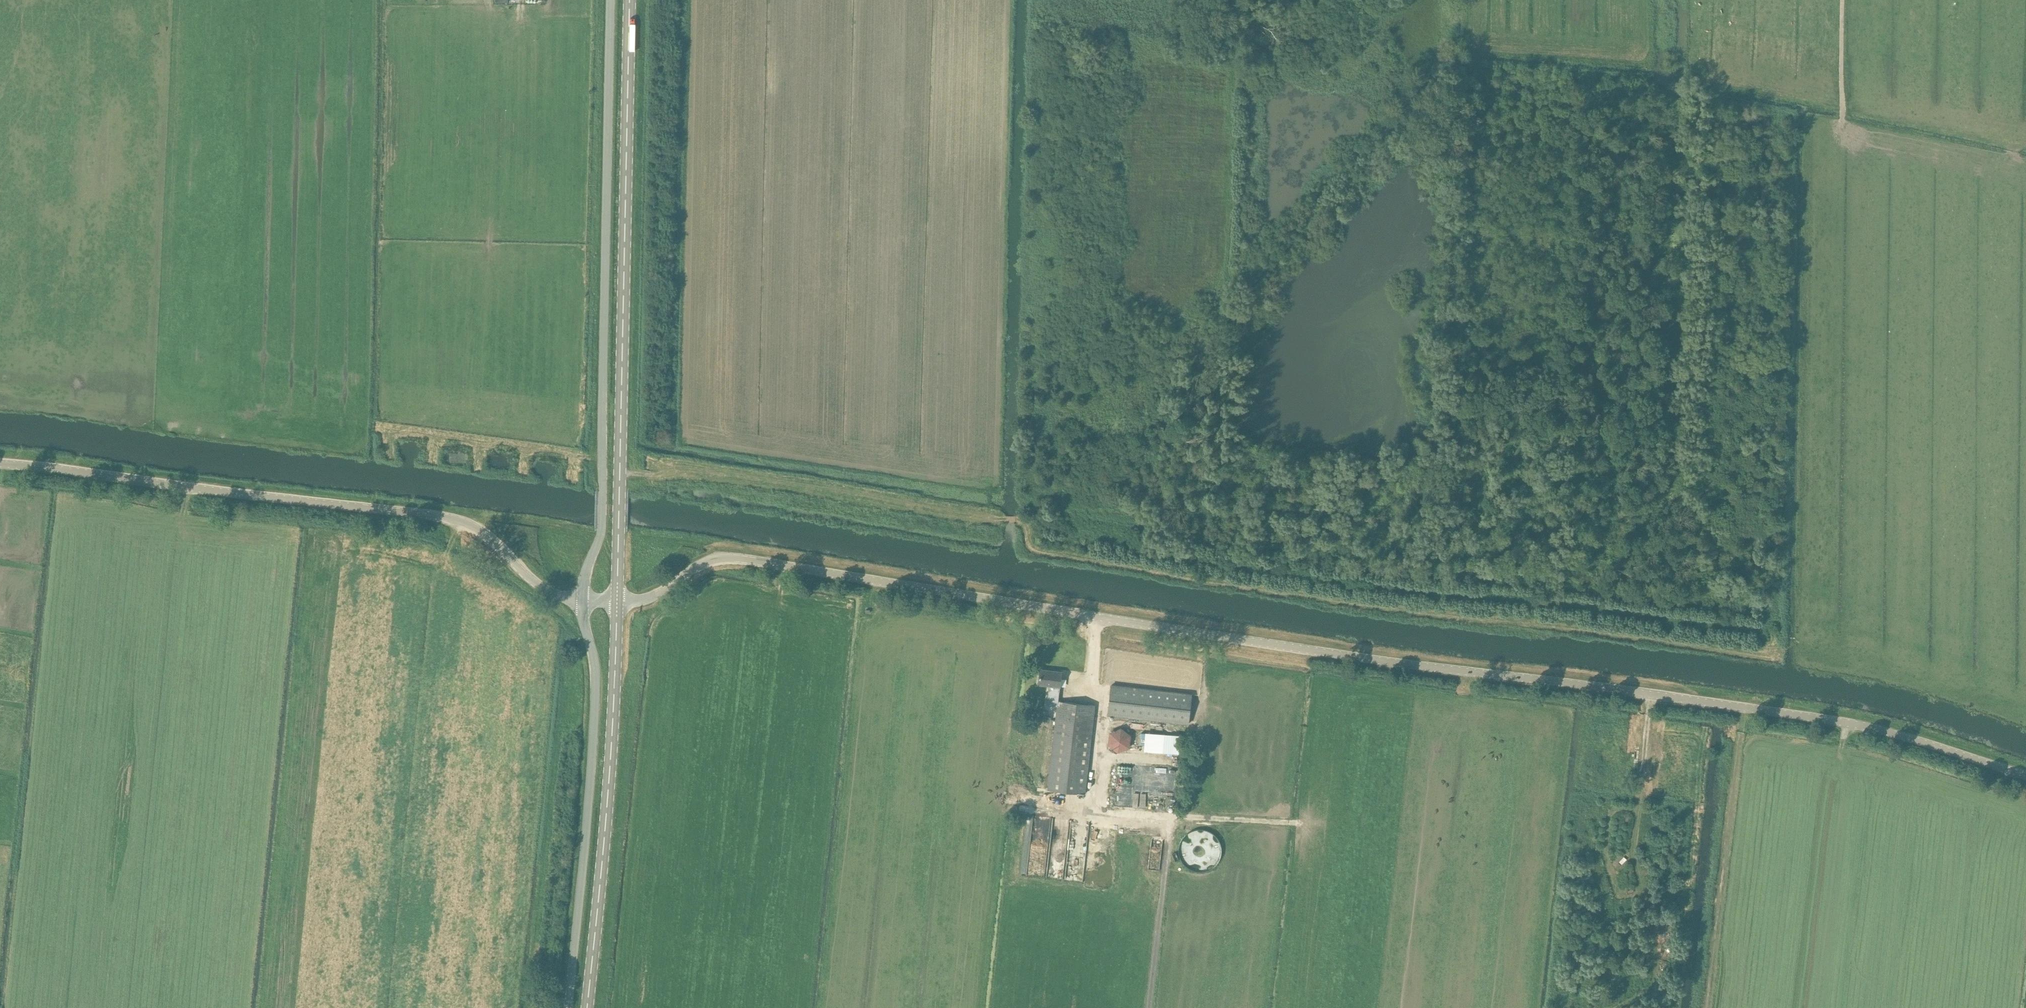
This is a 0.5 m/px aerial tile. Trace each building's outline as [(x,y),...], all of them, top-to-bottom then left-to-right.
[(1047,790),(1086,794),(1095,705),(1058,701),(1062,672),(1040,670),(1038,684),(1049,686),(1047,705),(1057,706),(1055,721),(1052,720),(1051,728),(1050,740),(1053,740),(1047,790)] [(1192,694),(1111,685),(1107,716),(1189,725),(1192,694)] [(1109,731),(1110,745),(1116,745),(1116,750),(1132,749),(1131,729),(1109,731)] [(1146,732),(1146,751),(1181,752),(1182,733),(1146,732)] [(1066,878),(1072,819),(1034,815),(1028,875),(1066,878)] [(1094,828),(1087,867),(1099,869),(1101,859),(1111,861),(1112,858),(1100,856),(1104,835),(1102,834),(1103,829),(1094,828)] [(1220,831),(1184,831),(1184,863),(1220,862),(1220,831)]
